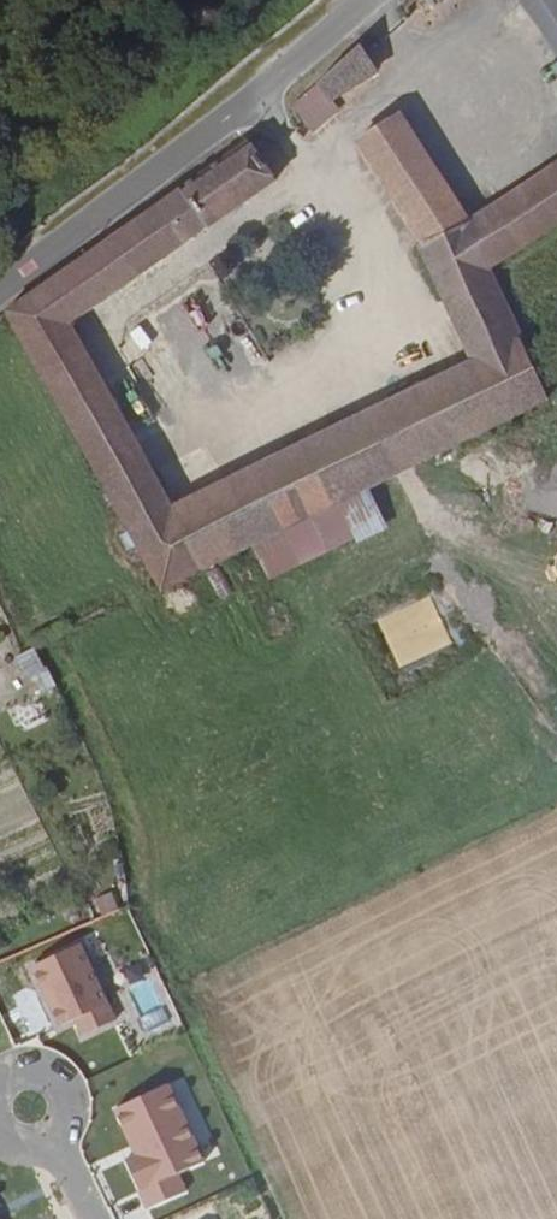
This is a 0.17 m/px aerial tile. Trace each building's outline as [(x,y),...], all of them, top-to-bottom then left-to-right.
[(556,55),(556,0),(519,0),(556,55)] [(370,78),(353,52),(315,85),(329,105),(370,78)] [(329,105),(315,85),(289,108),(294,115),(310,135),(332,119),(329,105)] [(356,119),(349,110),(338,118),(345,127),(356,119)] [(422,247),(466,227),(396,118),(356,144),(422,247)] [(6,312),(161,588),(249,546),(365,489),(388,479),(359,420),(173,513),(70,330),(273,187),(250,150),(244,142),(6,312)] [(466,227),(486,270),(556,222),(556,165),(466,227)] [(486,270),(466,227),(422,247),(417,249),(423,263),(412,268),(415,277),(408,281),(423,315),(441,306),(467,367),(385,407),(413,466),(546,401),(486,270)] [(359,420),(388,479),(413,466),(385,407),(359,420)] [(381,523),(365,489),(249,546),(266,579),(381,523)] [(379,620),(399,666),(450,644),(430,598),(379,620)] [(39,694),(56,684),(34,648),(17,659),(39,694)] [(0,663),(0,696),(12,692),(0,663)] [(33,695),(9,712),(22,730),(46,714),(33,695)] [(117,1023),(81,945),(29,969),(59,1032),(73,1025),(80,1040),(117,1023)] [(208,1160),(172,1082),(113,1109),(135,1154),(124,1159),(148,1210),(187,1192),(179,1174),(208,1160)]
